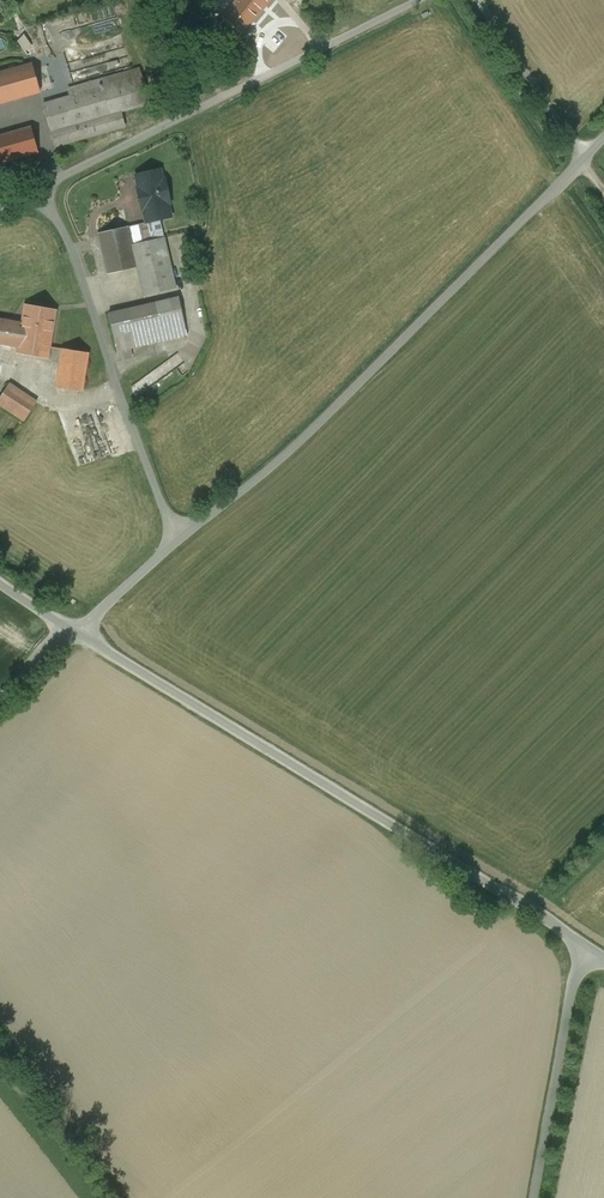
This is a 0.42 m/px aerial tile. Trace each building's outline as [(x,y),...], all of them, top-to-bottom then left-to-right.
[(224,21),(242,35),(270,0),(240,0),(224,21)] [(0,73),(0,102),(40,92),(32,64),(0,73)] [(70,96),(43,103),(51,132),(121,112),(150,103),(140,68),(115,75),(106,78),(81,85),(83,92),(70,96)] [(81,85),(68,88),(70,96),(83,92),(81,85)] [(121,112),(51,132),(55,146),(125,126),(121,112)] [(0,135),(0,162),(38,151),(31,127),(0,135)] [(160,169),(136,175),(139,188),(137,188),(142,210),(144,209),(147,222),(171,217),(167,203),(170,202),(165,178),(162,179),(160,169)] [(138,224),(128,227),(131,241),(142,239),(138,224)] [(165,237),(132,245),(131,241),(128,227),(98,233),(108,274),(137,267),(144,295),(176,288),(165,237)] [(178,297),(109,313),(117,351),(187,335),(178,297)] [(57,310),(25,304),(22,323),(18,346),(17,353),(48,358),(57,310)] [(0,320),(0,343),(18,346),(22,323),(0,320)] [(62,349),(53,347),(51,362),(60,363),(62,349)] [(88,353),(62,349),(60,363),(56,387),(82,391),(88,353)] [(6,388),(0,397),(0,404),(25,420),(31,411),(11,398),(14,394),(6,388)]
